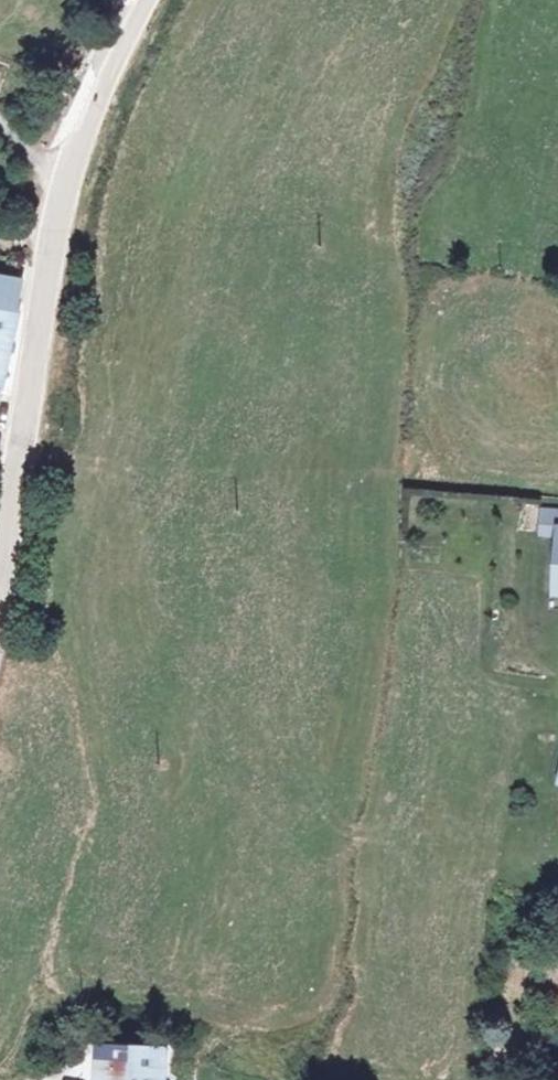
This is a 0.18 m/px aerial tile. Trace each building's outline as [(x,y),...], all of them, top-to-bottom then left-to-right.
[(53,118),(46,116),(41,130),(48,132),(53,118)] [(0,274),(0,305),(4,306),(4,305),(7,291),(10,275),(0,274)] [(15,342),(17,305),(4,305),(4,306),(0,305),(0,388),(6,389),(15,342)] [(97,1045),(96,1064),(96,1075),(96,1079),(158,1079),(158,1076),(160,1050),(97,1045)]
